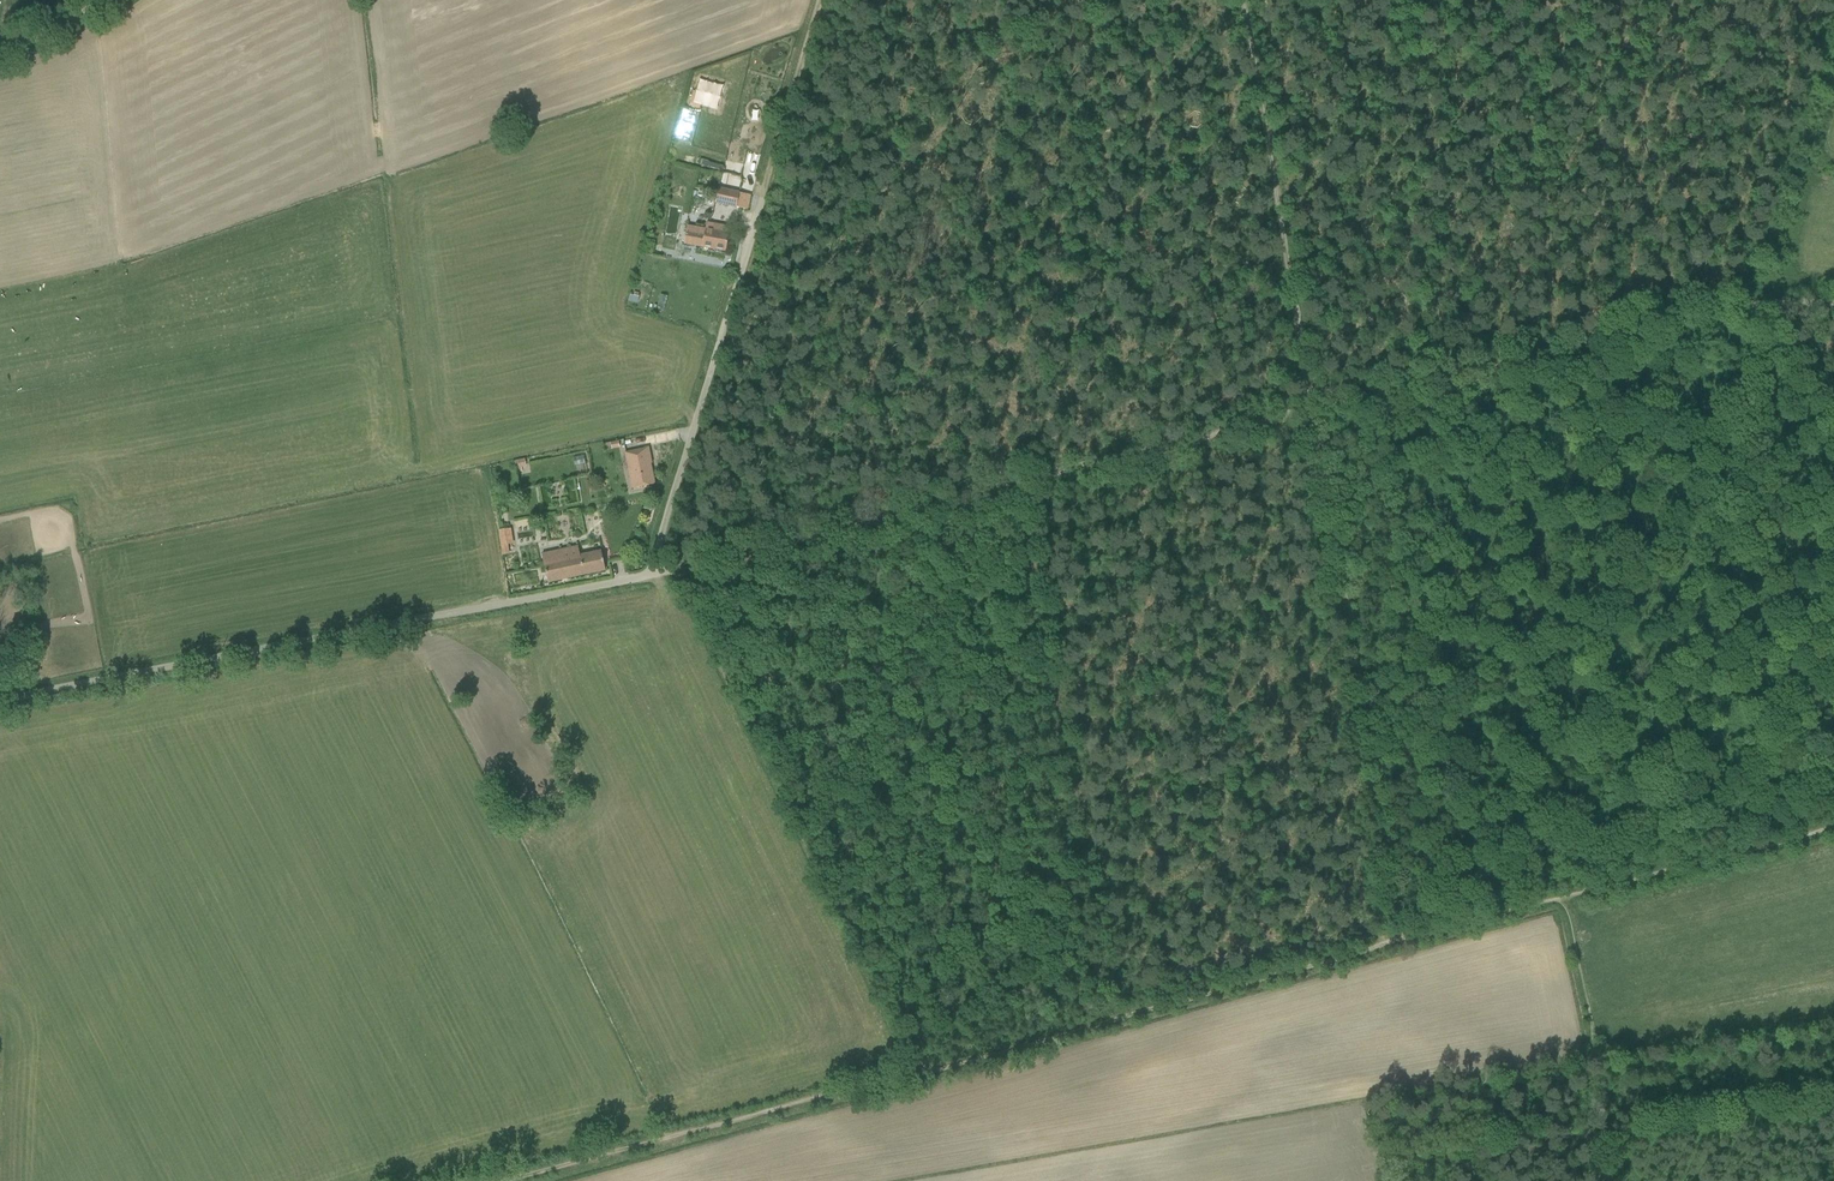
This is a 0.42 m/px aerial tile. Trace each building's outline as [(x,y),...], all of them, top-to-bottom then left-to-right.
[(686,182),(696,186),(700,176),(690,173),(686,182)] [(715,203),(748,210),(751,196),(719,189),(715,203)] [(657,239),(665,241),(673,210),(664,208),(657,239)] [(684,244),(702,247),(725,251),(726,246),(727,246),(727,245),(726,245),(730,227),(707,223),(706,229),(688,226),(684,244)] [(648,449),(625,454),(633,489),(654,484),(650,464),(651,464),(648,449)] [(507,474),(519,473),(518,460),(507,460),(507,474)] [(490,529),(493,555),(502,554),(499,528),(490,529)] [(548,583),(605,570),(601,551),(580,556),(578,547),(560,551),(562,560),(544,564),(548,583)]
